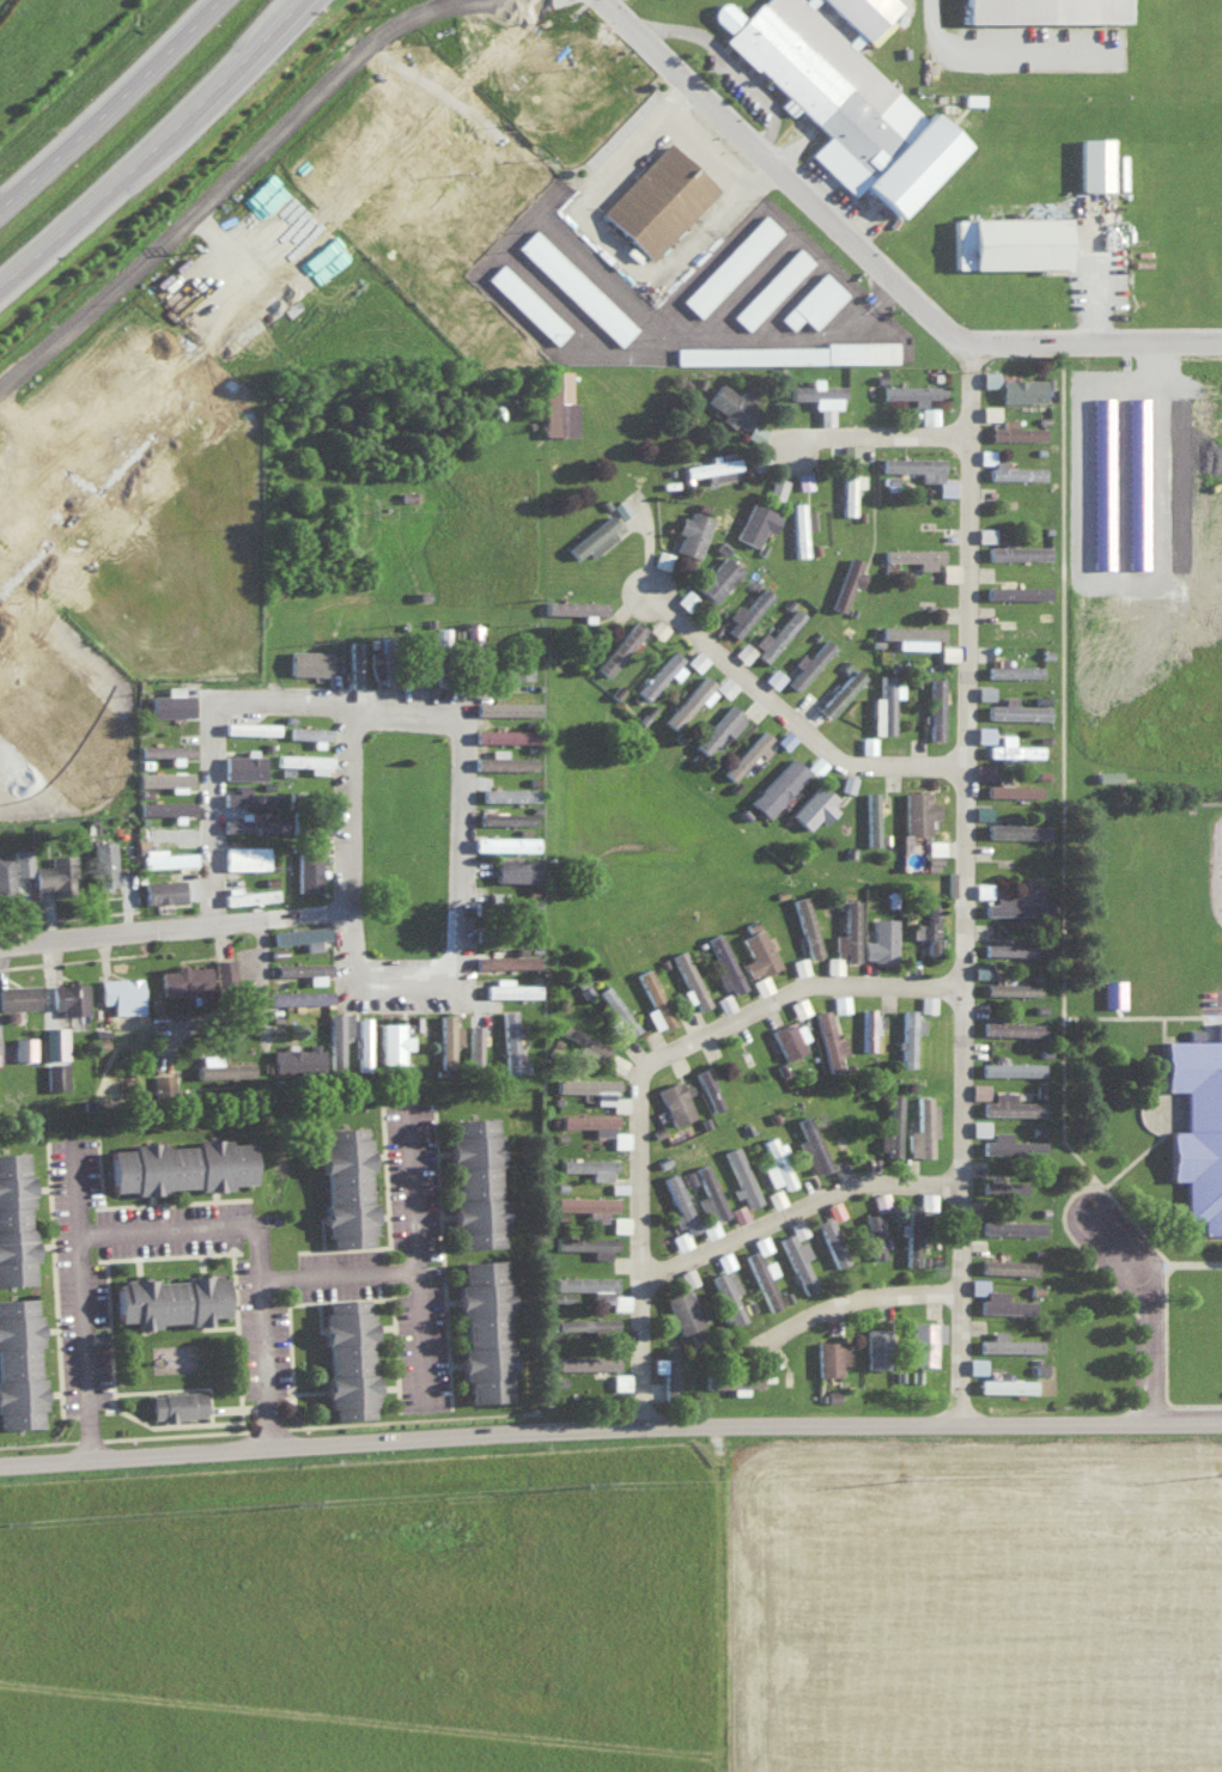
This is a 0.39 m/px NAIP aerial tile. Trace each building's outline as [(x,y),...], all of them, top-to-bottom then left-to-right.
[(931,109),(925,115),(853,50),(899,0),(760,0),(745,16),(727,0),(721,0),(709,13),(728,31),(722,37),(785,95),(778,103),(790,114),(797,106),(827,132),(809,152),(853,193),(863,182),(900,215),(967,142),(931,109)] [(965,21),(1126,19),(1125,0),(965,0),(965,21)] [(1078,188),(1117,188),(1117,152),(1110,152),(1109,135),(1078,135),(1078,188)] [(650,258),(717,187),(666,139),(600,209),(650,258)] [(699,316),(780,229),(762,212),(680,299),(699,316)] [(953,267),(1065,265),(1065,215),(952,216),(953,267)] [(515,245),(619,344),(636,326),(532,227),(515,245)] [(731,314),(746,329),(812,259),(796,245),(731,314)] [(485,277),(554,343),(569,328),(499,261),(485,277)] [(846,292),(822,269),(778,316),(791,328),(801,316),(813,328),(846,292)] [(674,344),(674,363),(897,361),(897,342),(674,344)] [(568,368),(542,368),(543,434),(575,433),(575,399),(569,399),(568,368)] [(982,386),(997,385),(996,369),(982,370),(982,386)] [(817,423),(832,423),(832,406),(841,406),(841,383),(820,383),(820,376),(809,377),(809,383),(789,383),(789,397),(811,397),(812,406),(817,406),(817,423)] [(1043,376),(1000,378),(1000,400),(1043,399),(1043,376)] [(706,401),(723,410),(720,415),(742,428),(758,399),(740,388),(737,393),(717,381),(706,401)] [(924,404),(924,396),(942,396),(942,383),(881,384),(881,397),(912,396),(912,404),(924,404)] [(1110,567),(1110,396),(1091,396),(1091,567),(1110,567)] [(938,422),(937,405),(919,406),(919,423),(938,422)] [(1015,426),(1015,416),(1000,416),(1000,425),(990,425),(990,438),(1044,437),(1044,425),(1015,426)] [(766,429),(752,421),(745,433),(758,441),(766,429)] [(841,458),(857,459),(857,443),(841,442),(841,458)] [(942,457),(881,455),(881,469),(919,470),(919,479),(938,480),(938,495),(954,495),(954,479),(942,478),(942,457)] [(706,473),(707,480),(731,478),(730,468),(739,467),(738,456),(713,459),(713,460),(683,463),(684,475),(706,473)] [(1004,465),(1004,459),(991,459),(990,478),(1043,478),(1043,466),(1004,465)] [(798,488),(812,486),(810,469),(795,471),(798,488)] [(853,485),(862,486),(862,472),(842,472),(842,514),(853,514),(853,485)] [(781,497),(787,480),(773,474),(766,492),(781,497)] [(619,517),(631,509),(623,496),(611,504),(619,517)] [(764,527),(772,531),(780,514),(751,499),(733,535),(754,545),(764,527)] [(792,501),(794,555),(806,554),(805,527),(813,527),(812,508),(803,508),(803,500),(792,501)] [(687,517),(680,514),(674,530),(681,532),(675,549),(696,557),(711,516),(690,508),(687,517)] [(619,531),(605,515),(567,547),(575,557),(585,549),(590,556),(619,531)] [(994,527),(977,526),(976,540),(993,541),(994,527)] [(1010,544),(1010,542),(987,542),(987,557),(1049,558),(1049,544),(1010,544)] [(942,547),(883,546),(883,559),(917,560),(917,567),(933,567),(933,559),(942,559),(942,547)] [(667,568),(671,552),(656,548),(652,564),(667,568)] [(711,601),(741,568),(724,553),(694,586),(711,601)] [(864,571),(857,569),(861,558),(848,554),(830,606),(842,610),(851,582),(859,585),(864,571)] [(958,562),(941,562),(941,580),(958,580),(958,562)] [(744,608),(735,602),(727,615),(733,619),(726,630),(737,638),(770,591),(761,585),(744,608)] [(697,598),(686,587),(675,599),(686,610),(697,598)] [(606,613),(606,600),(545,599),(544,612),(606,613)] [(763,629),(750,644),(766,659),(810,609),(800,601),(770,636),(763,629)] [(604,675),(645,627),(635,619),(594,666),(604,675)] [(478,620),(466,620),(465,645),(478,645),(478,620)] [(896,647),(934,648),(934,639),(942,639),(942,625),(881,624),(881,637),(896,637),(896,647)] [(530,637),(509,638),(511,678),(532,677),(530,637)] [(798,666),(786,682),(797,690),(832,643),(824,637),(807,658),(800,652),(793,662),(798,666)] [(743,663),(755,650),(743,640),(732,652),(743,663)] [(328,649),(289,648),(289,672),(328,673),(328,649)] [(696,671),(707,659),(695,648),(684,660),(696,671)] [(383,650),(369,650),(368,674),(382,674),(383,650)] [(675,679),(687,665),(670,651),(637,690),(647,698),(668,673),(675,679)] [(986,675),(1040,676),(1040,664),(987,663),(986,675)] [(762,678),(774,688),(785,676),(773,665),(762,678)] [(817,706),(826,715),(864,676),(854,667),(817,706)] [(409,672),(410,685),(421,684),(421,672),(409,672)] [(872,695),(872,732),(892,732),(893,673),(880,672),(880,695),(872,695)] [(672,728),(713,682),(703,673),(662,719),(672,728)] [(713,685),(725,697),(737,686),(725,674),(713,685)] [(942,676),(929,676),(928,737),(941,737),(942,676)] [(149,715),(191,715),(191,693),(181,693),(181,684),(164,685),(165,693),(149,693),(149,715)] [(987,702),(986,716),(1048,718),(1048,704),(1015,703),(1015,693),(1002,693),(1002,703),(987,702)] [(537,714),(537,701),(475,700),(475,712),(537,714)] [(745,719),(729,704),(693,743),(703,752),(724,730),(729,735),(745,719)] [(223,733),(278,734),(278,721),(223,720),(223,733)] [(975,741),(992,741),(992,724),(976,724),(975,741)] [(328,726),(289,725),(288,737),(328,738),(328,726)] [(474,741),(535,741),(535,728),(474,728),(474,741)] [(732,780),(772,737),(762,728),(722,770),(732,780)] [(1041,757),(1041,744),(1012,743),(1012,732),(998,732),(998,743),(987,743),(987,755),(1001,755),(1001,756),(1041,757)] [(874,752),(874,735),(860,735),(860,752),(874,752)] [(193,743),(139,744),(140,755),(193,754),(193,743)] [(507,756),(506,747),(489,747),(489,755),(474,755),(474,769),(534,768),(534,755),(507,756)] [(327,773),(328,754),(276,752),(276,764),(308,765),(308,772),(327,773)] [(223,778),(262,778),(262,754),(224,753),(223,778)] [(748,800),(765,816),(808,771),(791,755),(748,800)] [(991,763),(975,762),(975,777),(990,778),(991,763)] [(137,771),(138,785),(170,784),(170,788),(191,788),(191,770),(137,771)] [(839,788),(853,791),(857,775),(843,772),(839,788)] [(986,794),(1039,795),(1040,784),(1006,783),(1006,775),(997,775),(997,783),(986,783),(986,794)] [(790,812),(807,829),(818,817),(822,820),(840,800),(819,781),(790,812)] [(222,804),(276,803),(276,790),(247,791),(247,782),(235,783),(235,791),(222,791),(222,804)] [(481,799),(537,800),(537,787),(481,786),(481,799)] [(877,790),(865,790),(866,844),(878,844),(877,790)] [(928,790),(904,790),(904,833),(928,833),(928,817),(938,817),(938,801),(928,801),(928,790)] [(193,800),(138,799),(138,812),(193,813),(193,800)] [(478,823),(534,822),(534,810),(478,811),(478,823)] [(247,817),(247,811),(238,811),(238,818),(222,817),(222,830),(283,831),(283,818),(247,817)] [(1047,836),(1047,823),(1017,823),(1017,814),(1000,813),(1000,822),(986,821),(986,835),(1047,836)] [(536,836),(473,834),(473,849),(536,850),(536,836)] [(115,887),(113,840),(92,841),(93,888),(115,887)] [(266,844),(222,845),(223,868),(266,868),(266,844)] [(13,848),(14,874),(32,873),(31,847),(13,848)] [(194,851),(163,852),(163,847),(141,847),(142,866),(194,864),(194,851)] [(318,851),(295,851),(296,890),(319,889),(318,851)] [(12,898),(11,853),(0,853),(0,898),(12,898)] [(33,865),(34,889),(75,887),(73,853),(48,854),(49,864),(33,865)] [(538,880),(538,857),(495,857),(495,880),(538,880)] [(143,901),(182,900),(181,879),(142,880),(143,901)] [(991,882),(973,882),(974,896),(984,896),(985,900),(992,900),(991,882)] [(224,904),(278,897),(276,886),(222,893),(224,904)] [(886,905),(896,905),(896,889),(886,889),(886,905)] [(1040,901),(1015,900),(1015,893),(994,893),(994,902),(984,901),(984,913),(1040,914),(1040,901)] [(821,952),(805,894),(792,897),(809,956),(821,952)] [(857,898),(843,898),(843,933),(834,933),(834,951),(843,952),(843,959),(856,959),(857,898)] [(926,954),(938,953),(936,899),(925,899),(926,922),(913,922),(914,937),(926,937),(926,954)] [(895,959),(895,917),(872,916),(871,939),(862,939),(862,958),(895,959)] [(778,966),(758,918),(747,923),(750,930),(740,934),(749,957),(741,961),(748,978),(778,966)] [(318,948),(317,937),(327,936),(326,923),(272,929),(273,943),(303,940),(304,949),(318,948)] [(720,970),(716,971),(723,992),(741,985),(720,931),(708,936),(720,970)] [(984,953),(1032,954),(1032,943),(984,942),(984,953)] [(671,952),(697,1009),(708,1004),(683,947),(671,952)] [(537,954),(475,955),(475,967),(538,966),(537,954)] [(825,972),(841,972),(841,955),(825,955),(825,972)] [(160,990),(234,984),(231,957),(212,959),(212,963),(174,966),(175,968),(158,969),(160,990)] [(326,962),(275,962),(275,973),(307,973),(308,982),(326,982),(326,962)] [(988,976),(988,963),(972,963),(972,976),(988,976)] [(673,1020),(647,966),(635,972),(651,1006),(644,1009),(654,1030),(673,1020)] [(139,976),(99,978),(100,1002),(94,1002),(94,1019),(108,1019),(107,1001),(140,999),(139,976)] [(539,997),(539,983),(511,982),(511,979),(484,979),(484,996),(539,997)] [(1102,979),(1103,1006),(1124,1006),(1123,979),(1102,979)] [(86,1010),(85,982),(50,983),(51,1012),(86,1010)] [(1038,982),(985,982),(985,993),(1038,994),(1038,982)] [(38,1007),(37,983),(0,984),(0,1008),(38,1007)] [(638,1028),(605,983),(596,989),(628,1035),(638,1028)] [(1117,984),(1117,1011),(1130,1011),(1138,1011),(1138,984),(1117,984)] [(268,1003),(330,1002),(330,989),(268,990),(268,1003)] [(734,1006),(727,991),(715,997),(722,1012),(734,1006)] [(833,1011),(849,1010),(847,993),(831,994),(833,1011)] [(935,994),(919,994),(918,1011),(934,1011),(935,994)] [(809,1010),(802,995),(788,1002),(795,1017),(809,1010)] [(862,1049),(873,1049),(873,1032),(882,1032),(882,1014),(873,1014),(873,1007),(861,1007),(862,1049)] [(913,1032),(922,1032),(922,1017),(914,1017),(914,1008),(900,1007),(899,1048),(900,1048),(900,1065),(913,1066),(913,1032)] [(826,1071),(842,1068),(839,1053),(847,1051),(844,1036),(832,1038),(828,1008),(816,1010),(826,1071)] [(504,1072),(518,1071),(515,1009),(501,1009),(504,1072)] [(328,1011),(330,1070),(343,1070),(342,1032),(350,1032),(349,1011),(328,1011)] [(439,1067),(453,1066),(452,1043),(460,1042),(460,1025),(452,1025),(451,1012),(438,1012),(439,1067)] [(468,1013),(467,1061),(479,1061),(480,1013),(468,1013)] [(368,1015),(357,1016),(358,1070),(370,1069),(368,1015)] [(783,1059),(804,1050),(800,1040),(807,1038),(799,1019),(771,1031),(783,1059)] [(1043,1035),(1043,1022),(982,1020),(982,1033),(1043,1035)] [(379,1062),(402,1061),(402,1048),(411,1047),(410,1034),(402,1034),(402,1021),(379,1021),(379,1062)] [(608,1044),(562,1021),(556,1031),(579,1043),(574,1053),(597,1065),(608,1044)] [(43,1058),(64,1057),(63,1025),(42,1025),(43,1058)] [(34,1058),(33,1036),(13,1036),(14,1058),(34,1058)] [(1221,1041),(1221,1236),(1215,1236),(1215,1220),(1199,1220),(1198,1181),(1184,1181),(1184,1132),(1198,1132),(1198,1113),(1198,1091),(1178,1091),(1178,1041),(1221,1041)] [(272,1046),(272,1073),(320,1074),(321,1047),(272,1046)] [(65,1061),(44,1062),(45,1089),(66,1088),(65,1061)] [(195,1076),(251,1075),(251,1061),(195,1062),(195,1076)] [(980,1074),(1042,1074),(1042,1061),(980,1061),(980,1074)] [(694,1071),(712,1109),(722,1105),(704,1066),(694,1071)] [(152,1090),(172,1089),(171,1072),(152,1073),(152,1090)] [(627,1094),(617,1094),(617,1077),(556,1077),(556,1091),(594,1091),(593,1103),(612,1103),(612,1110),(627,1111),(627,1094)] [(656,1088),(672,1124),(693,1116),(678,1079),(656,1088)] [(987,1098),(988,1083),(970,1082),(970,1098),(987,1098)] [(982,1113),(1044,1114),(1044,1100),(1012,1100),(1012,1088),(992,1088),(991,1100),(982,1099),(982,1113)] [(900,1094),(888,1094),(886,1127),(878,1127),(877,1152),(899,1152),(900,1094)] [(917,1117),(907,1117),(908,1155),(931,1155),(930,1136),(935,1136),(934,1102),(929,1103),(929,1094),(916,1094),(917,1117)] [(628,1146),(628,1130),(611,1130),(611,1113),(560,1114),(560,1126),(592,1126),(592,1135),(612,1134),(612,1146),(628,1146)] [(796,1118),(804,1137),(797,1140),(811,1173),(829,1166),(807,1113),(796,1118)] [(458,1247),(503,1245),(501,1196),(499,1196),(496,1132),(493,1132),(492,1116),(451,1118),(452,1134),(447,1134),(449,1168),(452,1168),(454,1230),(457,1230),(458,1247)] [(970,1134),(987,1134),(987,1119),(971,1118),(970,1134)] [(371,1234),(366,1125),(320,1127),(325,1235),(329,1235),(329,1245),(368,1244),(368,1234),(371,1234)] [(1009,1131),(991,1130),(991,1139),(982,1138),(982,1152),(1044,1153),(1044,1139),(1009,1139),(1009,1131)] [(781,1152),(783,1151),(775,1133),(761,1139),(770,1159),(761,1163),(770,1185),(781,1181),(784,1188),(794,1183),(781,1152)] [(108,1148),(109,1192),(230,1186),(229,1183),(250,1182),(248,1140),(226,1142),(226,1137),(193,1138),(193,1144),(163,1145),(162,1141),(129,1142),(129,1147),(108,1148)] [(747,1205),(759,1200),(736,1144),(722,1149),(740,1194),(743,1193),(747,1205)] [(32,1282),(30,1227),(28,1227),(25,1151),(0,1152),(0,1283),(32,1282)] [(560,1158),(559,1170),(590,1170),(590,1179),(612,1180),(612,1158),(560,1158)] [(725,1215),(707,1161),(695,1166),(704,1194),(696,1196),(704,1221),(725,1215)] [(662,1176),(677,1212),(670,1215),(675,1226),(683,1222),(687,1232),(698,1228),(673,1170),(662,1176)] [(982,1192),(1024,1192),(1024,1179),(982,1180),(982,1192)] [(874,1210),(889,1207),(886,1190),(871,1193),(874,1210)] [(585,1220),(604,1220),(604,1209),(615,1209),(616,1196),(554,1195),(554,1208),(586,1209),(585,1220)] [(832,1219),(844,1213),(837,1198),(825,1204),(832,1219)] [(730,1207),(735,1222),(747,1217),(742,1203),(730,1207)] [(866,1213),(870,1257),(881,1256),(877,1212),(866,1213)] [(628,1231),(629,1215),(611,1215),(611,1231),(628,1231)] [(817,1220),(834,1266),(846,1262),(829,1215),(817,1220)] [(981,1232),(1043,1233),(1043,1220),(981,1219),(981,1232)] [(691,1244),(685,1229),(670,1234),(676,1250),(691,1244)] [(778,1237),(803,1292),(815,1287),(802,1258),(809,1255),(802,1239),(795,1242),(790,1231),(778,1237)] [(612,1257),(613,1236),(555,1235),(554,1247),(590,1248),(590,1257),(612,1257)] [(770,1258),(761,1262),(755,1249),(745,1253),(768,1310),(780,1305),(768,1275),(776,1271),(770,1258)] [(463,1401),(509,1400),(506,1279),(501,1279),(501,1258),(457,1260),(458,1314),(463,1314),(463,1347),(462,1347),(463,1401)] [(1034,1273),(1035,1259),(980,1258),(980,1271),(1034,1273)] [(685,1286),(697,1282),(691,1266),(679,1271),(685,1286)] [(708,1277),(731,1325),(745,1318),(733,1292),(740,1289),(729,1267),(708,1277)] [(225,1314),(223,1273),(184,1274),(184,1277),(113,1279),(115,1320),(134,1320),(134,1327),(155,1327),(155,1323),(207,1321),(207,1315),(225,1314)] [(554,1289),(591,1289),(591,1300),(612,1300),(612,1309),(628,1309),(628,1292),(615,1292),(615,1275),(554,1275),(554,1289)] [(1033,1312),(1034,1299),(1005,1298),(1005,1289),(986,1288),(987,1277),(969,1277),(969,1293),(980,1293),(980,1311),(1033,1312)] [(664,1296),(677,1331),(709,1320),(702,1301),(691,1305),(685,1288),(664,1296)] [(41,1425),(39,1376),(37,1377),(33,1297),(0,1298),(0,1427),(41,1425)] [(332,1418),(372,1417),(370,1307),(364,1307),(364,1297),(324,1298),(325,1406),(331,1406),(332,1418)] [(617,1328),(616,1316),(554,1318),(555,1330),(617,1328)] [(943,1321),(911,1320),(911,1364),(934,1365),(934,1341),(942,1341),(943,1321)] [(888,1327),(865,1327),(865,1368),(889,1367),(888,1327)] [(979,1350),(1041,1351),(1041,1338),(1004,1338),(1004,1329),(990,1329),(990,1338),(979,1338),(979,1350)] [(816,1374),(839,1374),(839,1363),(848,1363),(848,1346),(840,1347),(839,1340),(816,1340),(816,1374)] [(648,1395),(676,1395),(675,1343),(663,1343),(663,1356),(652,1356),(652,1371),(663,1371),(663,1380),(647,1380),(648,1395)] [(555,1355),(555,1369),(617,1367),(617,1353),(555,1355)] [(967,1372),(984,1373),(984,1357),(967,1357),(967,1372)] [(1034,1378),(1005,1378),(1005,1368),(993,1368),(993,1377),(978,1377),(978,1391),(1033,1392),(1034,1378)] [(759,1386),(758,1370),(717,1371),(717,1387),(759,1386)] [(629,1373),(612,1372),(612,1389),(629,1389),(629,1373)] [(202,1390),(149,1392),(150,1419),(203,1417),(202,1390)]
